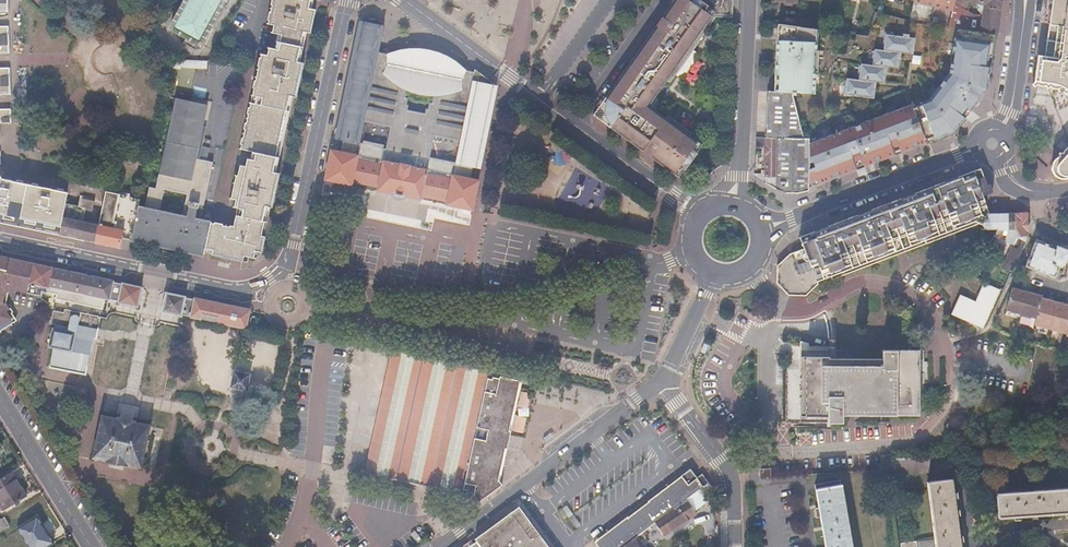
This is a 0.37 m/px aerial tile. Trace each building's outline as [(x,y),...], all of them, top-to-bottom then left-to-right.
[(171,28),(201,44),(225,0),(186,0),(171,28)] [(268,11),(266,20),(268,21),(267,24),(272,25),(270,33),(276,34),(273,49),(267,48),(265,57),(259,56),(258,59),(257,58),(255,66),(257,67),(253,81),(252,81),(250,88),(252,89),(247,108),(246,108),(244,114),(246,114),(244,123),(242,123),(241,130),(243,130),(241,139),(239,139),(238,145),(239,145),(238,150),(250,152),(248,160),(246,159),(244,168),(239,167),(236,179),(232,178),(228,194),(232,195),(230,202),(235,202),(233,209),(237,210),(233,228),(229,227),(229,229),(221,227),(221,225),(213,224),(213,225),(209,225),(204,248),(203,254),(215,257),(241,262),(242,256),(254,258),(259,253),(261,253),(265,237),(262,236),(269,208),(271,208),(278,175),(275,174),(291,98),(294,98),(302,64),(299,63),(305,34),(308,34),(313,9),(310,8),(312,0),(270,0),(269,4),(271,5),(270,12),(268,11)] [(608,127),(674,176),(694,147),(685,140),(688,136),(690,134),(665,116),(663,119),(654,111),(652,101),(666,81),(669,84),(674,76),(692,51),(716,18),(731,18),(732,0),(673,0),(602,99),(609,104),(612,121),(608,127)] [(913,0),(913,2),(951,10),(954,0),(913,0)] [(951,10),(964,19),(970,6),(971,2),(977,3),(984,11),(981,33),(995,35),(997,35),(1001,1),(1000,0),(954,0),(951,10)] [(1047,57),(1044,78),(1055,80),(1062,83),(1067,87),(1067,0),(1055,0),(1047,57)] [(951,10),(951,12),(947,28),(957,29),(962,30),(981,33),(984,11),(977,3),(971,2),(970,6),(964,19),(951,10)] [(359,45),(358,53),(347,105),(351,106),(350,115),(346,117),(343,119),(341,122),(336,128),(335,135),(343,137),(360,140),(378,55),(379,49),(380,47),(381,41),(384,27),(383,24),(382,21),(380,19),(378,18),(375,17),(372,17),(369,18),(367,20),(366,21),(365,25),(364,25),(359,45)] [(815,50),(816,29),(778,23),(774,92),(791,92),(812,94),(813,71),(817,71),(818,50),(815,50)] [(9,40),(8,26),(0,26),(0,40),(9,40)] [(808,143),(808,183),(817,179),(818,183),(855,168),(854,165),(862,162),(864,165),(893,154),(892,150),(899,148),(901,151),(953,131),(963,117),(961,116),(967,108),(969,110),(986,89),(989,67),(986,67),(988,56),(991,57),(995,35),(981,33),(962,30),(959,45),(955,45),(953,44),(949,73),(944,79),(947,81),(941,90),(938,88),(928,100),(925,101),(925,103),(905,110),(904,107),(859,124),(860,127),(854,130),(853,126),(820,138),(818,139),(819,140),(811,143),(808,143)] [(885,34),(883,50),(895,52),(900,52),(906,53),(907,46),(913,47),(914,38),(908,37),(908,35),(902,34),(902,36),(885,34)] [(0,40),(0,53),(9,52),(9,40),(0,40)] [(874,49),(871,65),(882,66),(885,67),(897,68),(898,60),(894,60),(895,52),(883,50),(874,49)] [(152,53),(142,50),(140,55),(150,58),(152,53)] [(343,137),(340,151),(330,149),(324,180),(351,185),(351,182),(376,187),(375,190),(393,194),(393,195),(403,197),(403,196),(420,199),(421,197),(446,202),(445,205),(472,210),(478,181),(469,179),(471,170),(481,155),(475,150),(477,141),(483,143),(492,98),(490,98),(492,90),(494,90),(495,84),(472,67),(471,72),(464,70),(453,63),(445,59),(438,56),(427,53),(418,51),(410,50),(403,51),(395,52),(389,54),(383,56),(378,55),(360,140),(343,137)] [(699,56),(692,51),(674,76),(681,81),(699,56)] [(1046,85),(1054,87),(1061,90),(1067,94),(1067,87),(1062,83),(1055,80),(1044,78),(1047,57),(1039,56),(1039,63),(1037,76),(1036,83),(1046,85)] [(186,66),(174,63),(172,70),(178,72),(184,73),(186,66)] [(860,63),(858,79),(869,81),(874,82),(882,83),(884,74),(880,74),(882,66),(871,65),(860,63)] [(10,81),(9,68),(0,68),(0,81),(10,81)] [(178,72),(172,70),(163,117),(168,119),(178,72)] [(868,88),(869,81),(858,79),(846,78),(844,94),(872,98),(873,89),(868,88)] [(941,90),(947,81),(944,79),(938,88),(941,90)] [(0,81),(0,95),(10,94),(10,81),(0,81)] [(712,96),(703,90),(697,98),(706,105),(712,96)] [(755,147),(766,147),(765,183),(775,189),(786,192),(797,193),(808,190),(808,187),(808,183),(808,143),(808,138),(802,138),(791,92),(774,92),(768,91),(766,137),(755,137),(755,147)] [(609,104),(602,99),(591,114),(608,127),(612,121),(609,104)] [(174,100),(154,191),(149,190),(145,208),(137,206),(130,240),(164,247),(202,256),(203,254),(204,248),(209,225),(209,222),(198,220),(198,221),(193,220),(196,209),(197,209),(198,206),(203,207),(212,164),(195,161),(206,107),(174,100)] [(11,121),(11,108),(0,108),(0,122),(11,121)] [(688,136),(685,140),(694,147),(698,149),(701,146),(688,136)] [(698,149),(694,147),(674,176),(677,178),(698,149)] [(152,169),(146,167),(143,178),(150,179),(152,169)] [(860,214),(798,238),(802,249),(810,246),(814,237),(982,173),(980,168),(860,214)] [(986,185),(982,173),(814,237),(810,246),(802,249),(787,254),(775,268),(774,284),(788,296),(807,296),(819,289),(818,286),(982,223),(987,214),(989,214),(983,196),(992,192),(988,184),(986,185)] [(61,226),(65,206),(68,192),(5,178),(1,175),(0,175),(0,214),(61,226)] [(139,200),(106,193),(98,225),(93,243),(105,245),(119,248),(121,238),(130,240),(137,206),(139,200)] [(79,209),(65,206),(61,226),(58,236),(74,239),(93,243),(98,225),(88,223),(93,204),(81,201),(79,209)] [(987,214),(982,223),(985,228),(998,230),(992,240),(995,241),(997,241),(998,238),(1001,231),(1014,231),(1015,213),(989,214),(987,214)] [(1025,213),(1015,213),(1014,231),(1018,236),(1025,239),(1025,213)] [(2,224),(26,229),(40,232),(58,236),(61,226),(0,214),(0,224),(2,224)] [(1016,239),(1011,246),(1001,268),(1009,273),(1025,239),(1018,236),(1016,239)] [(995,241),(992,240),(985,251),(988,253),(995,241)] [(1028,258),(1024,268),(1053,281),(1058,269),(1063,268),(1067,258),(1067,253),(1057,248),(1056,250),(1036,240),(1033,247),(1031,246),(1025,256),(1028,258)] [(11,294),(12,291),(27,294),(30,283),(34,262),(0,255),(0,333),(15,323),(17,316),(9,304),(11,294)] [(34,262),(30,283),(49,287),(49,286),(62,289),(59,304),(74,307),(75,303),(82,304),(84,294),(101,297),(109,299),(113,280),(52,268),(53,266),(34,262)] [(142,287),(113,280),(109,299),(118,301),(117,303),(138,307),(142,287)] [(973,303),(958,297),(952,310),(982,323),(997,290),(982,283),(973,303)] [(1025,291),(1010,287),(1004,308),(1019,312),(1025,291)] [(1040,295),(1025,291),(1019,312),(1034,316),(1039,297),(1040,295)] [(185,296),(166,292),(162,312),(181,316),(181,314),(185,296)] [(101,297),(84,294),(82,304),(82,305),(99,309),(101,297)] [(200,299),(185,296),(181,314),(196,317),(200,299)] [(1055,302),(1039,297),(1034,316),(1032,323),(1048,327),(1055,302)] [(244,308),(231,306),(200,299),(196,317),(240,326),(243,313),(244,308)] [(1055,302),(1048,327),(1064,332),(1067,319),(1067,305),(1055,302)] [(82,305),(81,309),(80,313),(97,317),(99,309),(82,305)] [(244,308),(243,313),(240,326),(247,328),(251,310),(244,308)] [(54,328),(52,328),(48,346),(53,347),(49,367),(85,375),(93,338),(96,338),(100,317),(97,317),(80,313),(65,310),(64,313),(53,311),(50,324),(55,325),(54,328)] [(952,310),(950,314),(980,328),(982,323),(952,310)] [(921,350),(909,350),(884,349),(884,357),(831,357),(831,348),(788,348),(788,422),(842,422),(842,415),(921,415),(921,361),(921,350)] [(406,353),(392,350),(379,412),(365,474),(379,477),(386,479),(393,480),(407,483),(413,485),(420,486),(434,489),(441,491),(448,492),(462,495),(475,433),(488,371),(475,368),(468,367),(461,365),(447,362),(440,361),(433,359),(419,356),(412,355),(406,353)] [(500,374),(488,371),(475,433),(462,495),(467,496),(468,493),(473,495),(473,497),(478,504),(493,493),(488,486),(495,480),(504,438),(514,390),(509,383),(499,381),(500,374)] [(248,376),(234,373),(231,387),(245,390),(248,376)] [(121,415),(106,412),(98,455),(146,465),(154,421),(138,419),(135,415),(127,413),(121,415)] [(919,456),(892,458),(893,475),(930,473),(929,456),(919,456)] [(770,468),(759,469),(760,478),(771,477),(770,468)] [(690,469),(594,542),(598,546),(624,546),(626,546),(642,533),(675,509),(687,500),(691,497),(710,484),(702,474),(697,478),(695,476),(691,470),(690,469)] [(0,480),(0,505),(3,510),(26,496),(12,473),(0,480)] [(927,482),(935,546),(961,546),(952,478),(927,482)] [(840,480),(815,484),(819,507),(814,508),(816,518),(820,517),(825,546),(852,546),(840,480)] [(710,483),(710,484),(691,497),(694,502),(703,495),(704,496),(713,489),(713,488),(710,483)] [(997,493),(998,519),(1067,513),(1067,488),(997,493)] [(675,509),(676,511),(656,525),(664,535),(696,511),(687,500),(675,509)] [(518,506),(510,512),(515,518),(517,517),(522,524),(519,526),(524,532),(527,530),(540,546),(548,546),(518,506)] [(527,530),(524,532),(519,526),(522,524),(517,517),(515,518),(510,512),(475,538),(477,540),(468,546),(540,546),(527,530)] [(0,520),(0,533),(9,527),(4,518),(0,520)] [(28,529),(39,546),(43,546),(56,539),(44,518),(28,529)]
